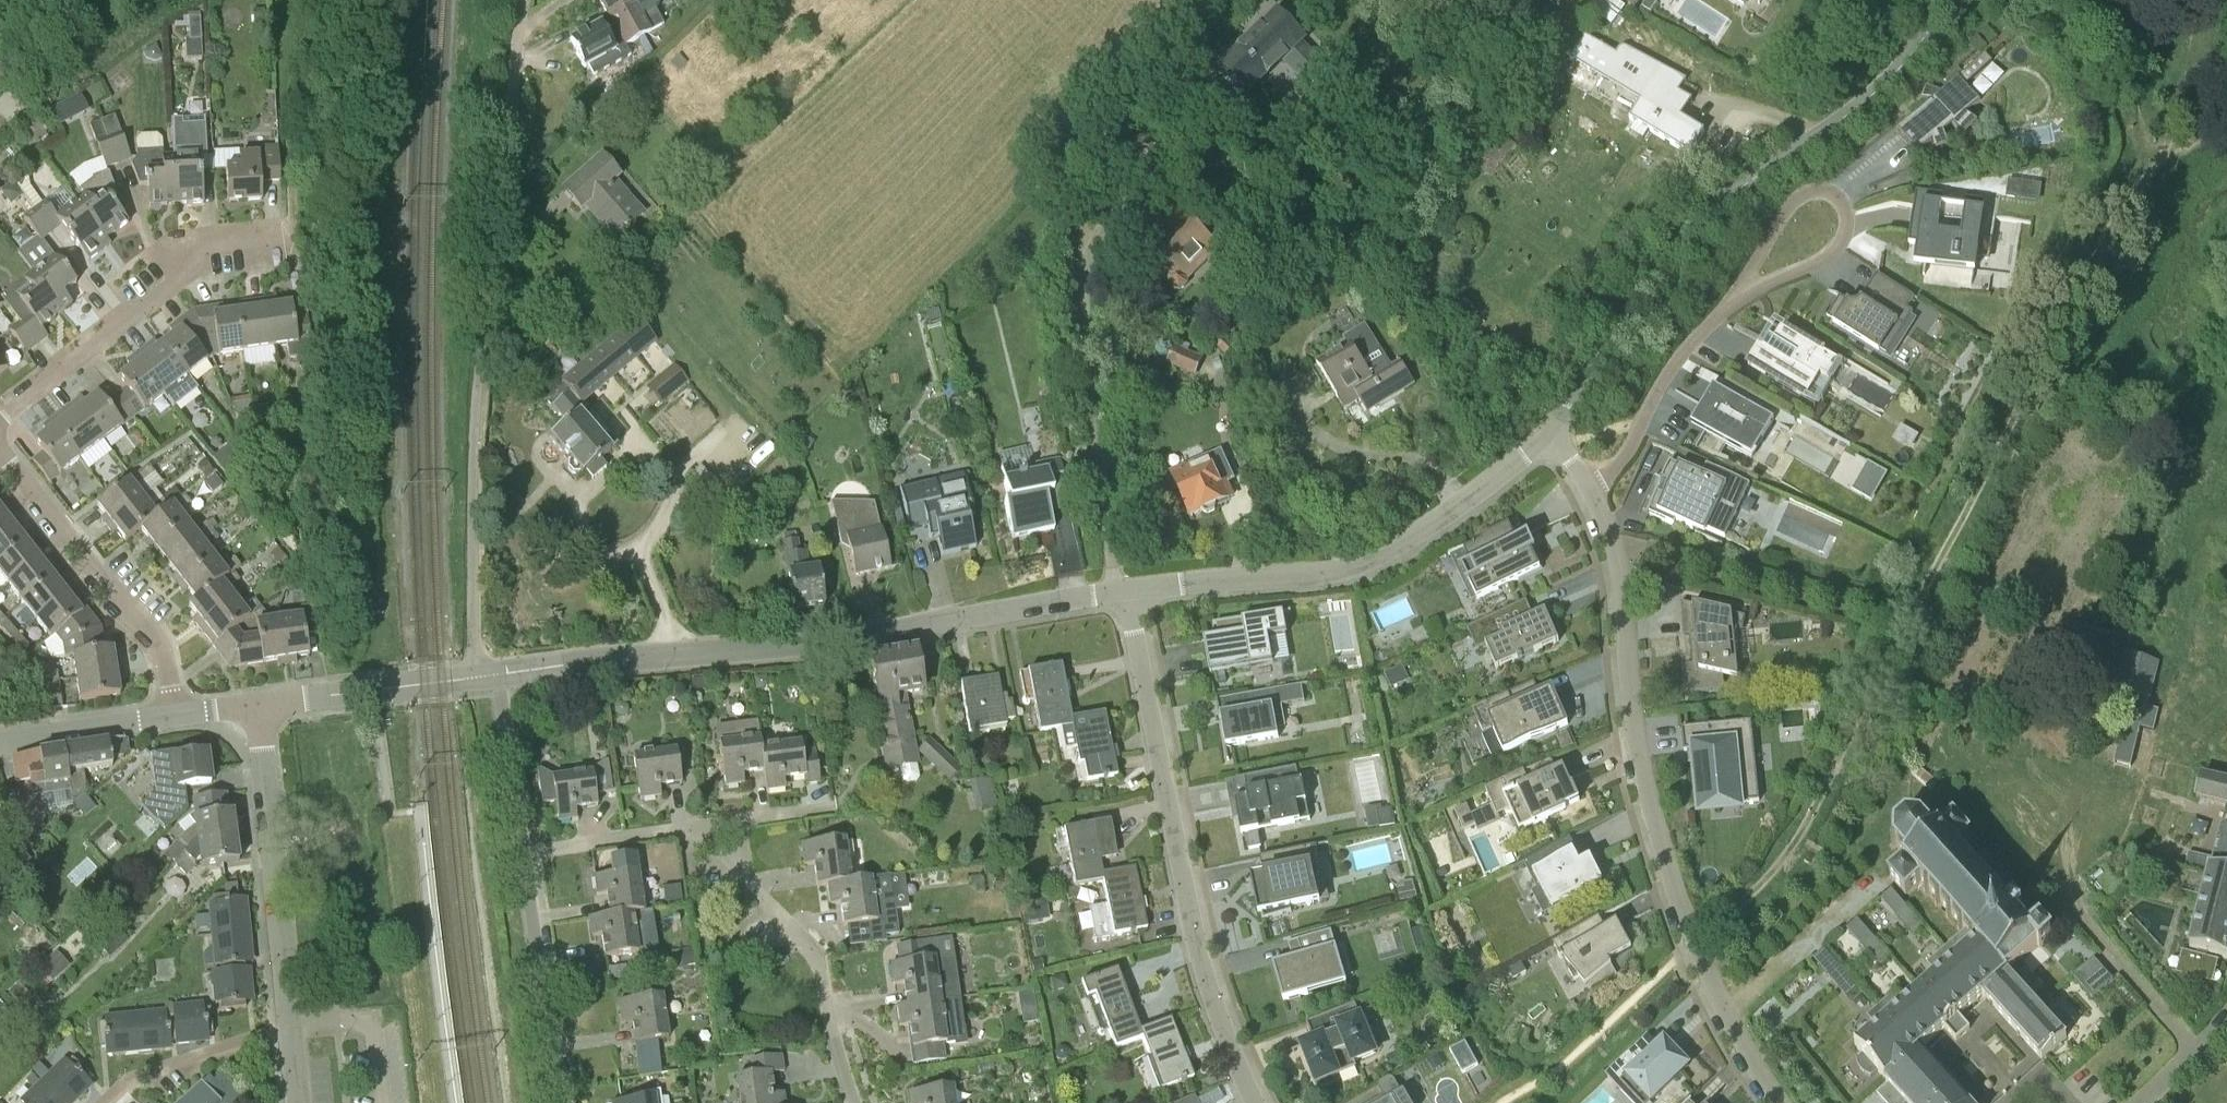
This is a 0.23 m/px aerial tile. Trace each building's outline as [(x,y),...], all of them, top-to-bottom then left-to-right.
[(632,0),(598,0),(606,16),(601,19),(602,20),(607,17),(620,13),(630,33),(636,30),(640,37),(651,31),(636,3),(635,4),(632,0)] [(1627,5),(1620,0),(1598,0),(1592,9),(1614,24),(1627,5)] [(1300,80),(1321,59),(1305,43),(1308,39),(1278,10),(1219,67),(1249,98),(1284,64),(1300,80)] [(252,11),(252,23),(263,23),(263,11),(252,11)] [(630,33),(620,13),(607,17),(602,20),(601,19),(596,22),(598,26),(569,43),(582,70),(616,52),(615,51),(640,37),(636,30),(630,33)] [(184,42),(185,61),(200,61),(198,21),(187,21),(188,41),(184,42)] [(1617,54),(1586,36),(1572,58),(1565,53),(1555,71),(1583,88),(1593,72),(1641,102),(1631,119),(1690,155),(1704,132),(1680,118),(1691,100),(1677,92),(1684,80),(1625,48),(1623,48),(1621,49),(1620,50),(1617,54)] [(1986,54),(1898,132),(1919,157),(1933,144),(1935,155),(1951,149),(1945,134),(1954,127),(1966,140),(1979,124),(1967,115),(1982,102),(1967,85),(1993,62),(1986,54)] [(20,102),(28,91),(15,83),(8,93),(20,102)] [(118,164),(131,160),(120,131),(114,115),(101,120),(118,164)] [(175,206),(188,205),(204,205),(203,191),(202,172),(212,172),(212,156),(206,157),(203,117),(169,119),(171,155),(175,206)] [(106,169),(118,164),(101,120),(91,124),(97,140),(104,161),(106,169)] [(1507,137),(1478,167),(1487,176),(1517,147),(1507,137)] [(136,142),(136,152),(136,158),(130,165),(138,186),(148,185),(149,208),(175,206),(171,155),(162,155),(162,150),(162,142),(156,138),(141,139),(136,142)] [(212,172),(225,171),(227,203),(262,201),(261,183),(280,182),(278,147),(258,148),(258,153),(239,154),(239,150),(212,152),(212,156),(212,172)] [(645,214),(617,182),(622,177),(603,156),(563,193),(579,213),(584,209),(613,242),(645,214)] [(104,161),(82,168),(68,179),(80,195),(75,199),(105,241),(107,240),(129,223),(113,202),(117,199),(107,171),(106,169),(104,161)] [(19,192),(12,183),(0,192),(0,193),(6,201),(19,192)] [(105,241),(75,199),(73,200),(63,187),(44,201),(54,215),(77,246),(90,236),(98,247),(105,241)] [(1962,236),(1939,233),(1944,196),(1917,192),(1909,244),(1918,245),(1915,264),(1925,266),(1924,275),(1925,275),(1927,266),(1976,273),(1985,211),(1984,210),(1985,202),(1967,199),(1962,236)] [(52,233),(61,226),(44,201),(33,209),(52,233)] [(1184,223),(1169,208),(1131,218),(1138,243),(1159,238),(1164,243),(1150,257),(1169,275),(1166,278),(1166,283),(1173,289),(1177,289),(1184,283),(1184,278),(1181,275),(1201,255),(1195,249),(1206,238),(1188,220),(1184,223)] [(42,242),(52,233),(33,209),(24,217),(42,242)] [(62,313),(72,305),(64,294),(77,284),(44,241),(21,258),(32,272),(62,313)] [(38,346),(48,338),(42,329),(62,313),(32,272),(1,295),(21,320),(19,322),(38,346)] [(1908,309),(1915,298),(1877,274),(1861,300),(1855,303),(1848,301),(1841,297),(1828,318),(1887,355),(1914,312),(1908,309)] [(278,306),(277,298),(267,299),(274,347),(287,345),(289,358),(314,354),(307,308),(294,310),(292,303),(278,306)] [(245,352),(274,347),(267,299),(242,303),(243,310),(239,311),(245,352)] [(224,313),(223,305),(194,310),(213,356),(245,352),(239,311),(224,313)] [(187,376),(207,361),(213,356),(194,310),(170,328),(174,335),(163,343),(187,376)] [(635,317),(533,390),(559,428),(558,429),(661,344),(635,317)] [(1841,363),(1765,317),(1764,318),(1782,329),(1775,340),(1771,337),(1770,338),(1774,341),(1769,350),(1760,345),(1749,364),(1807,399),(1821,376),(1830,381),(1841,363)] [(27,354),(38,346),(19,322),(10,329),(27,354)] [(1236,347),(1226,339),(1224,341),(1223,340),(1217,347),(1229,358),(1236,347)] [(160,346),(155,340),(134,356),(164,395),(174,409),(198,390),(187,376),(163,343),(160,346)] [(1373,378),(1350,343),(1317,364),(1345,409),(1373,391),(1382,404),(1415,384),(1401,361),(1373,378)] [(1194,351),(1183,348),(1182,351),(1174,348),(1169,363),(1195,373),(1200,359),(1192,356),(1194,351)] [(0,355),(0,374),(9,367),(0,355)] [(134,418),(164,395),(134,356),(127,361),(132,368),(120,377),(127,387),(117,395),(134,418)] [(675,366),(660,378),(672,392),(687,380),(675,366)] [(1725,381),(1720,378),(1704,405),(1694,423),(1707,430),(1753,457),(1774,420),(1791,430),(1797,419),(1726,380),(1725,381)] [(74,402),(104,441),(134,418),(117,395),(106,404),(98,393),(86,403),(82,396),(74,402)] [(243,434),(258,429),(252,412),(249,396),(229,400),(243,434)] [(79,460),(104,441),(74,402),(50,421),(79,460)] [(583,419),(547,438),(566,464),(588,474),(593,480),(611,467),(604,458),(616,446),(608,437),(603,439),(583,419)] [(49,483),(50,483),(60,475),(60,474),(79,460),(50,421),(43,427),(48,433),(36,442),(43,453),(33,461),(49,483)] [(1910,447),(1916,437),(1903,429),(1896,439),(1910,447)] [(1207,515),(1215,512),(1216,507),(1232,500),(1224,482),(1235,475),(1223,449),(1170,471),(1191,518),(1202,513),(1207,515)] [(1012,538),(1054,528),(1046,492),(1067,487),(1060,458),(1028,466),(1031,474),(1004,480),(1009,502),(1003,503),(1012,538)] [(205,478),(214,471),(206,461),(198,468),(205,478)] [(1868,463),(1863,472),(1883,483),(1888,474),(1868,463)] [(1657,493),(1648,514),(1675,525),(1676,521),(1706,535),(1708,530),(1726,538),(1750,485),(1707,466),(1703,476),(1680,465),(1679,467),(1671,464),(1663,481),(1671,485),(1665,497),(1657,493)] [(106,526),(154,489),(154,488),(162,482),(148,465),(96,504),(105,515),(101,519),(106,526)] [(939,492),(935,480),(900,489),(910,529),(927,525),(930,537),(937,535),(942,555),(975,547),(968,517),(973,516),(965,485),(939,492)] [(125,541),(141,529),(168,507),(154,489),(106,526),(112,534),(117,530),(125,541)] [(150,550),(187,521),(179,511),(190,502),(184,494),(168,507),(141,529),(149,539),(144,542),(150,550)] [(880,529),(874,502),(830,502),(840,541),(846,540),(855,576),(891,567),(881,528),(880,529)] [(18,522),(4,504),(0,507),(0,536),(18,522)] [(195,531),(187,521),(150,550),(156,557),(160,554),(168,564),(212,530),(206,522),(195,531)] [(27,543),(19,532),(23,529),(18,522),(0,536),(0,564),(27,543)] [(1517,540),(1510,526),(1450,555),(1450,556),(1465,549),(1477,576),(1466,581),(1467,583),(1469,581),(1478,599),(1499,589),(1499,590),(1509,586),(1508,584),(1541,569),(1533,552),(1536,550),(1529,535),(1517,540)] [(177,585),(215,557),(207,547),(218,538),(212,530),(168,564),(176,574),(172,578),(177,585)] [(800,554),(797,540),(781,542),(787,578),(788,578),(791,593),(794,610),(824,606),(818,568),(809,570),(806,552),(800,554)] [(27,543),(0,564),(0,575),(8,586),(45,557),(39,549),(35,553),(27,543)] [(279,548),(271,556),(279,565),(287,558),(279,548)] [(22,604),(54,579),(46,568),(50,564),(45,557),(8,586),(22,604)] [(223,567),(215,557),(177,585),(183,593),(188,589),(196,599),(233,572),(240,567),(234,559),(223,567)] [(203,632),(240,604),(228,588),(239,580),(233,572),(196,599),(189,605),(197,616),(193,619),(203,632)] [(62,588),(54,579),(22,604),(36,621),(73,593),(66,584),(62,588)] [(50,639),(55,635),(87,610),(73,593),(36,621),(50,639)] [(230,667),(266,661),(255,600),(244,609),(250,617),(213,646),(230,667)] [(270,619),(255,600),(266,661),(277,659),(277,665),(287,663),(279,618),(270,619)] [(1534,616),(1527,600),(1467,626),(1477,650),(1487,646),(1497,669),(1519,660),(1519,661),(1524,659),(1523,658),(1560,642),(1546,611),(1534,616)] [(287,663),(296,662),(295,656),(309,654),(305,632),(319,630),(315,602),(301,605),(302,614),(279,618),(287,663)] [(1705,608),(1681,602),(1682,612),(1684,612),(1686,636),(1690,635),(1693,665),(1689,665),(1689,664),(1687,664),(1690,693),(1728,689),(1728,687),(1725,687),(1723,674),(1744,679),(1739,631),(1742,630),(1743,631),(1746,617),(1719,611),(1719,612),(1705,609),(1705,608)] [(213,646),(250,617),(244,609),(240,604),(203,632),(213,646)] [(65,657),(73,656),(104,650),(100,628),(87,610),(55,635),(63,643),(65,657)] [(1288,633),(1284,613),(1292,612),(1291,611),(1265,615),(1265,618),(1245,621),(1244,619),(1214,624),(1214,625),(1217,625),(1219,637),(1220,640),(1204,642),(1211,673),(1274,663),(1269,636),(1288,633)] [(18,633),(3,616),(0,619),(0,626),(11,639),(18,633)] [(21,651),(28,645),(18,633),(11,639),(21,651)] [(115,662),(113,648),(104,650),(73,656),(77,677),(122,671),(121,661),(115,662)] [(906,697),(924,693),(916,650),(892,655),(896,677),(891,678),(895,697),(896,696),(898,710),(901,710),(906,738),(916,750),(906,697)] [(2155,728),(2160,708),(2149,705),(2161,663),(2129,654),(2115,703),(2127,706),(2123,719),(2155,728)] [(895,697),(891,678),(896,677),(892,655),(870,659),(887,772),(920,766),(916,750),(906,738),(901,710),(898,710),(896,696),(895,697)] [(1072,719),(1061,665),(1020,674),(1026,703),(1033,702),(1039,734),(1072,728),(1073,728),(1071,720),(1072,719)] [(1410,679),(1403,665),(1391,670),(1388,680),(1392,688),(1410,679)] [(45,683),(59,681),(57,671),(44,673),(45,683)] [(80,701),(120,695),(118,681),(123,680),(122,671),(77,677),(80,701)] [(970,733),(1006,726),(997,677),(961,684),(970,733)] [(49,710),(63,708),(59,681),(45,683),(49,710)] [(1545,705),(1535,681),(1473,709),(1474,710),(1464,715),(1473,735),(1467,737),(1478,764),(1568,725),(1557,699),(1545,705)] [(1218,702),(1220,715),(1228,761),(1230,761),(1227,747),(1279,738),(1274,707),(1282,705),(1280,690),(1289,688),(1288,687),(1245,695),(1219,700),(1219,702),(1218,702)] [(1079,783),(1117,776),(1104,713),(1072,719),(1071,720),(1073,728),(1072,728),(1079,765),(1076,766),(1079,783)] [(1753,769),(1751,747),(1754,747),(1752,721),(1682,728),(1684,751),(1696,750),(1697,763),(1693,763),(1697,805),(1720,802),(1718,785),(1740,783),(1742,803),(1760,801),(1757,769),(1753,769)] [(762,747),(758,723),(717,729),(726,787),(744,784),(743,774),(764,771),(765,771),(762,747)] [(87,793),(83,771),(112,767),(112,759),(127,756),(125,740),(109,742),(109,743),(63,750),(67,774),(68,773),(69,783),(70,782),(73,803),(87,793)] [(951,785),(964,771),(933,741),(920,756),(951,785)] [(802,752),(802,742),(762,747),(765,771),(764,771),(767,792),(786,789),(785,779),(806,776),(807,784),(822,782),(817,749),(802,752)] [(659,803),(660,796),(679,792),(678,771),(685,770),(682,744),(662,746),(663,757),(629,761),(636,806),(659,803)] [(67,774),(63,750),(40,753),(40,752),(15,755),(19,782),(30,780),(32,789),(69,783),(68,773),(67,774)] [(177,756),(176,751),(151,754),(155,792),(141,806),(164,832),(192,807),(189,786),(212,783),(208,752),(177,756)] [(1565,789),(1552,760),(1486,789),(1494,807),(1498,815),(1511,809),(1520,829),(1525,827),(1525,828),(1534,824),(1534,825),(1548,819),(1548,818),(1565,810),(1564,808),(1580,801),(1573,785),(1565,789)] [(612,792),(608,761),(604,761),(594,772),(553,778),(542,771),(537,771),(542,805),(556,803),(558,822),(577,819),(576,809),(598,806),(597,795),(612,792)] [(967,781),(981,779),(979,767),(965,769),(967,781)] [(1300,781),(1297,767),(1243,778),(1243,779),(1244,779),(1248,798),(1235,801),(1242,834),(1296,823),(1296,822),(1300,821),(1297,804),(1306,802),(1304,793),(1305,792),(1303,781),(1300,781)] [(2201,774),(2195,800),(2226,807),(2226,780),(2201,774)] [(977,811),(998,806),(991,777),(970,783),(977,811)] [(228,813),(226,794),(193,799),(196,813),(178,826),(187,836),(165,852),(176,862),(185,853),(187,851),(197,842),(236,837),(233,812),(228,813)] [(76,804),(82,811),(92,803),(85,796),(76,804)] [(1472,817),(1467,805),(1455,810),(1464,830),(1498,815),(1494,807),(1472,817)] [(1369,830),(1386,827),(1383,807),(1366,810),(1369,830)] [(1583,863),(1571,840),(1625,812),(1624,810),(1512,869),(1513,870),(1525,864),(1538,889),(1541,887),(1551,907),(1602,881),(1596,868),(1588,872),(1584,864),(1622,845),(1621,843),(1583,863)] [(1954,817),(1935,836),(1922,821),(1907,820),(1897,830),(1896,845),(1909,860),(1889,877),(1906,896),(1921,882),(1969,933),(1949,951),(1946,948),(1945,949),(1947,952),(1930,967),(1938,976),(1906,1003),(1899,995),(1882,1010),(1879,1006),(1878,1008),(1880,1011),(1870,1020),(1878,1028),(1859,1045),(1858,1045),(1855,1047),(1857,1050),(1858,1049),(1863,1056),(1857,1061),(1860,1068),(1865,1074),(1872,1077),(1877,1072),(1883,1078),(1885,1081),(1885,1080),(1889,1085),(1881,1092),(1890,1102),(1969,1102),(1920,1048),(1944,1027),(1956,1040),(1963,1034),(1969,1028),(1957,1015),(1982,994),(2041,1059),(2065,1037),(2062,1035),(2072,1027),(2057,1011),(2049,1018),(2029,997),(2038,989),(2023,973),(2015,981),(2007,973),(2037,945),(2040,948),(2052,937),(2041,925),(2035,931),(2034,929),(2030,933),(2019,922),(2023,918),(2022,916),(2018,920),(2008,910),(2012,906),(2010,904),(2006,908),(1956,850),(1971,837),(1954,817)] [(1117,857),(1110,821),(1056,832),(1059,850),(1067,848),(1075,888),(1103,882),(1104,882),(1103,874),(1102,874),(1100,861),(1117,857)] [(2220,828),(2213,858),(2189,853),(2186,865),(2226,876),(2226,829),(2220,828)] [(1249,850),(1261,848),(1258,833),(1246,835),(1249,850)] [(239,860),(236,837),(197,842),(187,851),(185,853),(196,864),(200,859),(201,865),(239,860)] [(851,881),(846,841),(802,846),(805,867),(815,867),(817,887),(872,879),(872,878),(851,881)] [(1264,920),(1292,912),(1290,908),(1314,903),(1309,878),(1323,875),(1317,847),(1329,844),(1329,843),(1261,857),(1264,875),(1255,876),(1264,920)] [(2186,865),(2149,857),(2146,869),(2205,885),(2190,950),(2198,952),(2197,956),(2189,953),(2183,977),(2195,980),(2219,962),(2207,958),(2208,954),(2226,959),(2226,876),(2186,865)] [(1106,939),(1147,930),(1134,868),(1103,874),(1104,882),(1103,882),(1108,905),(1099,907),(1106,939)] [(644,911),(638,871),(595,878),(598,897),(608,895),(610,916),(632,913),(632,914),(633,914),(633,913),(644,911)] [(877,923),(872,879),(817,887),(818,889),(828,887),(830,907),(840,906),(843,928),(877,923)] [(1401,900),(1416,896),(1412,881),(1401,884),(1399,890),(1401,900)] [(1606,929),(1600,918),(1647,891),(1647,890),(1553,942),(1560,954),(1558,955),(1561,959),(1562,958),(1575,980),(1608,961),(1616,976),(1618,976),(1609,960),(1632,948),(1617,922),(1606,929)] [(238,906),(236,894),(213,897),(213,904),(208,905),(211,934),(248,931),(245,906),(238,906)] [(1916,941),(1928,930),(1906,906),(1895,916),(1916,941)] [(632,914),(632,913),(610,916),(590,921),(592,939),(602,938),(606,960),(639,955),(633,914),(632,914)] [(125,916),(115,926),(122,933),(132,924),(125,916)] [(112,957),(129,940),(122,933),(115,926),(99,942),(112,957)] [(1347,982),(1332,930),(1288,943),(1289,945),(1300,942),(1303,955),(1293,958),(1274,964),(1284,1001),(1347,982)] [(215,972),(245,969),(243,957),(251,956),(248,931),(211,934),(215,972)] [(1883,970),(1894,960),(1872,935),(1861,946),(1883,970)] [(960,997),(954,956),(952,940),(896,947),(898,963),(890,964),(893,987),(903,985),(905,1004),(960,997)] [(675,969),(694,966),(691,951),(673,954),(675,969)] [(52,984),(69,967),(56,953),(38,970),(52,984)] [(2092,999),(2113,980),(2094,958),(2072,977),(2092,999)] [(1513,979),(1527,972),(1520,960),(1507,967),(1513,979)] [(1846,996),(1858,986),(1839,965),(1828,975),(1846,996)] [(246,1007),(245,995),(252,994),(249,968),(245,969),(215,972),(212,972),(215,1003),(220,1003),(221,1010),(246,1007)] [(610,980),(626,977),(625,969),(609,972),(610,980)] [(1140,1032),(1121,984),(1117,972),(1080,986),(1086,1001),(1095,998),(1115,1049),(1141,1039),(1143,1038),(1140,1032)] [(967,1044),(960,997),(905,1004),(896,1005),(899,1027),(909,1025),(912,1046),(909,1045),(912,1065),(946,1061),(944,1043),(954,1042),(955,1046),(967,1044)] [(670,1039),(664,998),(619,1003),(622,1022),(632,1021),(635,1043),(670,1039)] [(204,1009),(203,1002),(171,1006),(172,1013),(174,1040),(176,1040),(176,1044),(202,1040),(201,1033),(213,1031),(210,1008),(204,1009)] [(1362,1019),(1356,1004),(1307,1024),(1314,1041),(1308,1044),(1312,1052),(1306,1055),(1317,1083),(1339,1074),(1336,1066),(1352,1060),(1354,1063),(1376,1054),(1375,1051),(1379,1049),(1366,1017),(1362,1019)] [(165,1014),(164,1010),(134,1014),(138,1052),(164,1049),(163,1041),(174,1040),(172,1013),(165,1014)] [(138,1052),(134,1014),(104,1018),(105,1022),(97,1023),(101,1048),(113,1047),(114,1054),(138,1052)] [(1161,1090),(1193,1078),(1170,1019),(1140,1032),(1143,1038),(1141,1039),(1161,1090)] [(1676,1051),(1666,1041),(1664,1042),(1663,1041),(1659,1045),(1654,1049),(1644,1039),(1605,1075),(1621,1092),(1625,1088),(1633,1096),(1637,1092),(1647,1102),(1650,1102),(1689,1065),(1676,1051)] [(1463,1074),(1478,1065),(1465,1042),(1450,1050),(1463,1074)] [(770,1073),(783,1071),(781,1054),(751,1059),(753,1075),(736,1078),(739,1102),(784,1102),(783,1093),(773,1095),(770,1073)] [(64,1059),(42,1080),(64,1102),(74,1102),(87,1091),(81,1085),(90,1076),(73,1059),(69,1063),(64,1059)] [(222,1073),(213,1081),(215,1084),(208,1090),(200,1082),(177,1102),(248,1102),(222,1073)] [(1395,1080),(1392,1078),(1388,1079),(1380,1083),(1378,1086),(1379,1089),(1381,1092),(1382,1096),(1379,1099),(1372,1102),(1411,1102),(1404,1092),(1402,1093),(1395,1080)] [(42,1080),(20,1102),(21,1102),(64,1102),(42,1080)] [(954,1086),(909,1092),(910,1102),(956,1102),(954,1086)] [(632,1100),(611,1102),(660,1102),(658,1090),(631,1093),(632,1100)]
